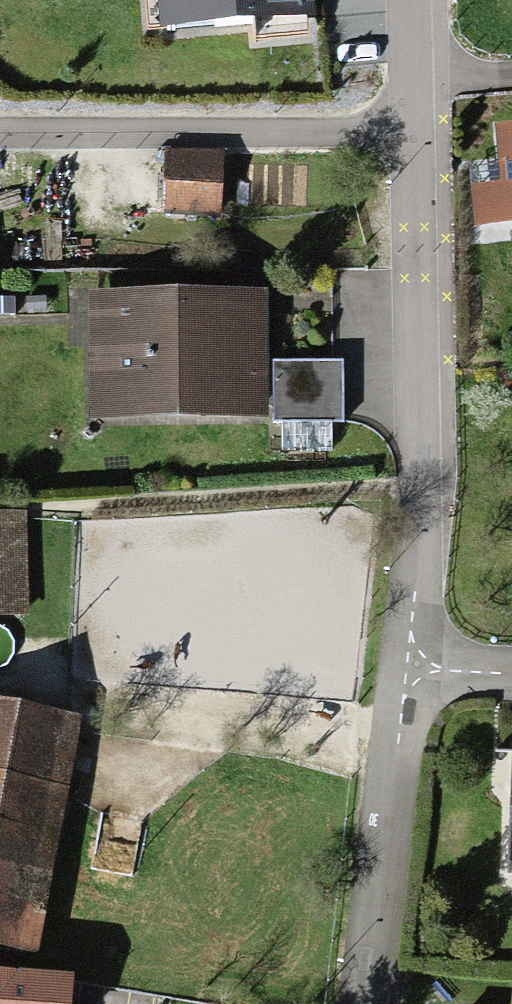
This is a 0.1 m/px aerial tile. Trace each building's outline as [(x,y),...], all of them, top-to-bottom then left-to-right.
[(159,30),(317,17),(316,0),(157,0),(159,30)] [(467,196),(468,237),(511,236),(511,140),(497,141),(499,196),(467,196)] [(208,144),(144,147),(146,187),(209,184),(208,144)] [(260,312),(87,312),(87,428),(260,428),(260,312)] [(338,372),(272,370),(271,431),(336,432),(338,372)] [(0,512),(0,615),(26,614),(24,512),(0,512)] [(0,720),(0,903),(42,909),(71,733),(0,720)] [(42,909),(0,903),(0,970),(34,975),(42,909)] [(64,994),(0,992),(0,1003),(64,1003),(64,994)]
